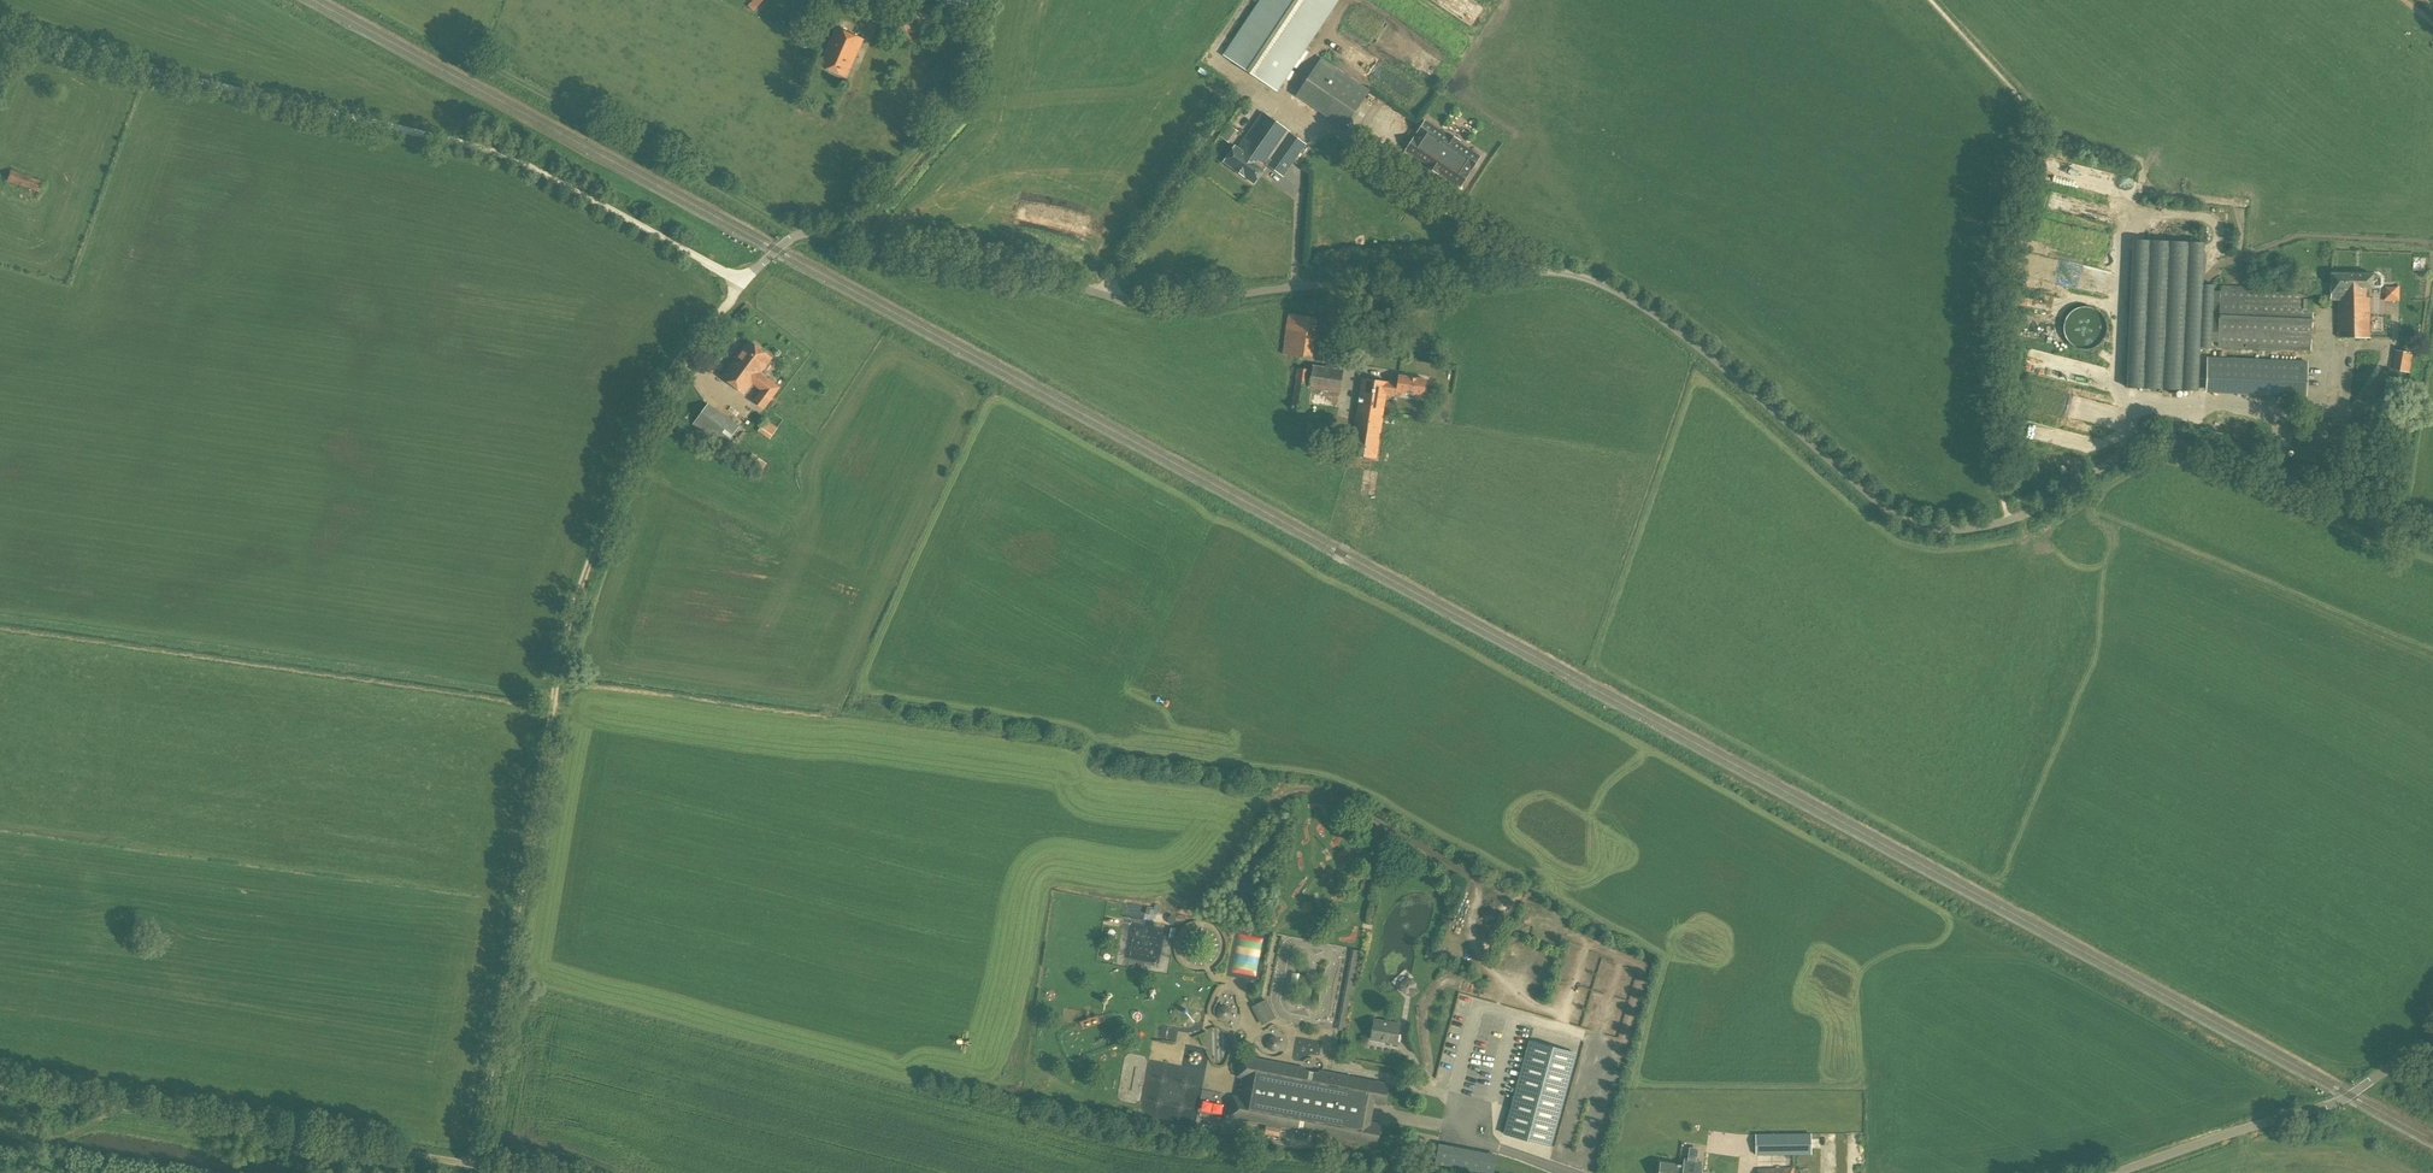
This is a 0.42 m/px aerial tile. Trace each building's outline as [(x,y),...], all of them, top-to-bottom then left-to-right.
[(763,0),(752,0),(747,5),(753,11),(763,0)] [(1337,0),(1263,0),(1225,56),(1276,91),(1337,0)] [(846,77),(863,40),(837,28),(820,66),(846,77)] [(1344,129),(1370,90),(1321,58),(1295,96),(1344,129)] [(1316,151),(1262,113),(1238,148),(1235,146),(1224,162),(1254,183),(1265,167),(1264,167),(1266,164),(1293,184),(1316,151)] [(1471,169),(1479,157),(1425,121),(1417,134),(1418,134),(1415,138),(1414,138),(1406,150),(1461,185),(1469,173),(1468,172),(1470,168),(1471,169)] [(38,192),(41,182),(11,171),(7,181),(38,192)] [(58,227),(62,215),(54,212),(50,224),(58,227)] [(2380,288),(2382,285),(2382,278),(2380,276),(2372,276),(2372,274),(2330,274),(2330,299),(2338,299),(2338,337),(2369,337),(2369,292),(2367,292),(2367,288),(2372,288),(2380,288)] [(2310,351),(2313,290),(2213,286),(2210,347),(2310,351)] [(2399,301),(2399,287),(2385,287),(2384,300),(2399,301)] [(2080,350),(2084,350),(2088,350),(2091,349),(2095,348),(2098,346),(2100,343),(2103,340),(2105,337),(2106,334),(2106,330),(2107,327),(2106,323),(2105,320),(2103,316),(2101,313),(2098,311),(2095,309),(2092,307),(2088,306),(2085,306),(2081,306),(2077,307),(2074,309),(2071,311),(2068,314),(2066,317),(2064,320),(2063,324),(2063,328),(2063,331),(2064,335),(2065,339),(2068,342),(2070,345),(2073,347),(2077,348),(2080,350)] [(1311,358),(1318,318),(1288,314),(1282,353),(1311,358)] [(781,386),(762,372),(772,358),(749,341),(722,377),(744,394),(752,384),(760,390),(753,401),(764,409),(781,386)] [(2410,372),(2413,353),(2395,350),(2392,369),(2410,372)] [(2305,396),(2307,362),(2207,357),(2205,391),(2305,396)] [(1340,392),(1343,369),(1313,365),(1310,388),(1340,392)] [(1305,409),(1310,369),(1297,368),(1292,407),(1305,409)] [(1356,411),(1383,415),(1386,395),(1390,396),(1390,394),(1399,396),(1399,392),(1424,395),(1426,380),(1398,376),(1398,381),(1388,380),(1388,382),(1362,378),(1356,411)] [(724,448),(732,437),(740,427),(708,404),(693,424),(724,448)] [(1377,459),(1383,415),(1356,411),(1349,455),(1377,459)] [(770,439),(778,428),(766,420),(758,431),(770,439)] [(763,469),(767,464),(755,455),(751,461),(763,469)] [(1242,934),(1235,970),(1259,975),(1266,938),(1242,934)] [(1353,996),(1355,987),(1352,986),(1359,950),(1352,949),(1337,1029),(1344,1031),(1350,995),(1353,996)] [(1397,1044),(1400,1024),(1374,1020),(1370,1039),(1397,1044)] [(1576,1053),(1529,1040),(1504,1133),(1550,1146),(1576,1053)] [(1385,1104),(1388,1085),(1241,1059),(1238,1078),(1245,1080),(1242,1101),(1234,1100),(1231,1119),(1378,1144),(1381,1125),(1370,1123),(1373,1102),(1379,1103),(1385,1104)] [(1227,1102),(1228,1092),(1204,1088),(1198,1122),(1226,1126),(1230,1102),(1227,1102)] [(1756,1155),(1812,1155),(1811,1133),(1755,1134),(1756,1155)] [(1437,1164),(1487,1172),(1499,1172),(1501,1158),(1441,1147),(1437,1164)] [(1717,1151),(1705,1150),(1703,1161),(1685,1159),(1684,1166),(1661,1163),(1659,1172),(1737,1172),(1738,1166),(1716,1163),(1717,1151)]
